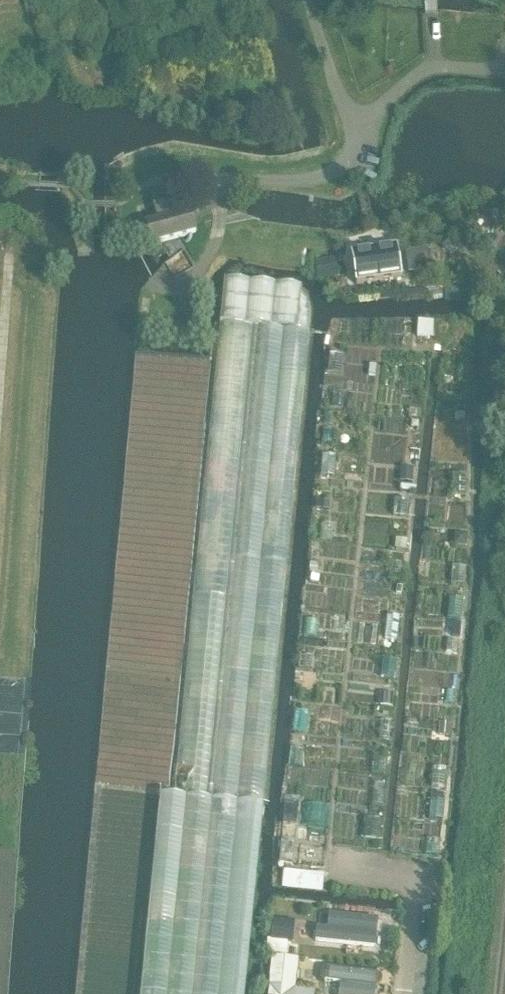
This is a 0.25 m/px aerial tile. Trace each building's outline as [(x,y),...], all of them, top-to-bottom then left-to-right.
[(157,220),(145,224),(151,245),(196,232),(190,211),(178,214),(173,199),(153,205),(157,220)] [(374,250),(378,281),(400,278),(396,247),(374,250)] [(427,248),(414,250),(405,251),(408,273),(430,270),(427,248)] [(356,284),(378,281),(374,250),(351,253),(356,284)] [(333,255),(315,257),(318,278),(336,276),(333,255)] [(418,321),(417,337),(429,337),(430,321),(418,321)] [(410,409),(409,418),(422,419),(422,410),(410,409)] [(401,469),(400,482),(411,483),(412,470),(401,469)] [(454,534),(453,545),(466,546),(466,534),(454,534)] [(395,539),(394,548),(404,549),(405,540),(395,539)] [(318,583),(319,576),(311,574),(310,582),(318,583)] [(452,623),(451,636),(459,637),(460,624),(452,623)] [(380,695),(379,705),(390,706),(391,696),(380,695)] [(440,723),(439,735),(449,736),(450,724),(440,723)] [(142,993),(244,993),(263,805),(162,795),(142,993)] [(283,871),(282,887),(321,891),(323,875),(283,871)] [(373,951),(377,917),(326,911),(324,928),(315,927),(314,944),(373,951)] [(273,920),(271,940),(289,942),(291,921),(273,920)] [(268,993),(314,993),(314,992),(295,990),(298,960),(272,958),(268,993)] [(378,972),(325,966),(323,982),(339,982),(338,993),(376,993),(378,972)]
